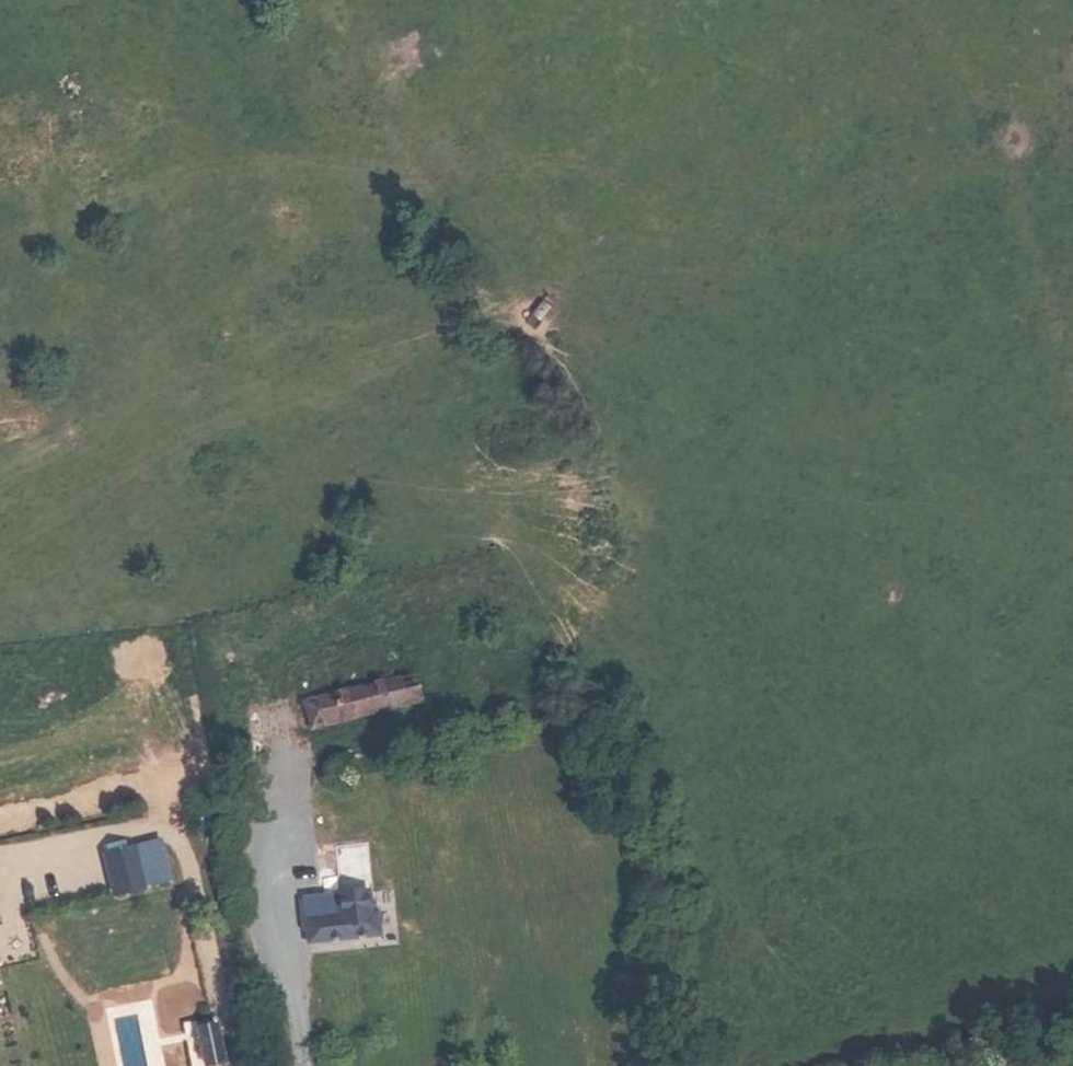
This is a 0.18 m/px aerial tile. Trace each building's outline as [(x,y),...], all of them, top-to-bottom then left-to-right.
[(293,695),(301,728),(409,707),(403,673),(293,695)] [(377,912),(374,890),(347,894),(307,899),(309,921),(310,930),(317,929),(319,940),(385,932),(383,912),(377,912)] [(187,1065),(205,1065),(201,1044),(183,1046),(187,1065)]
